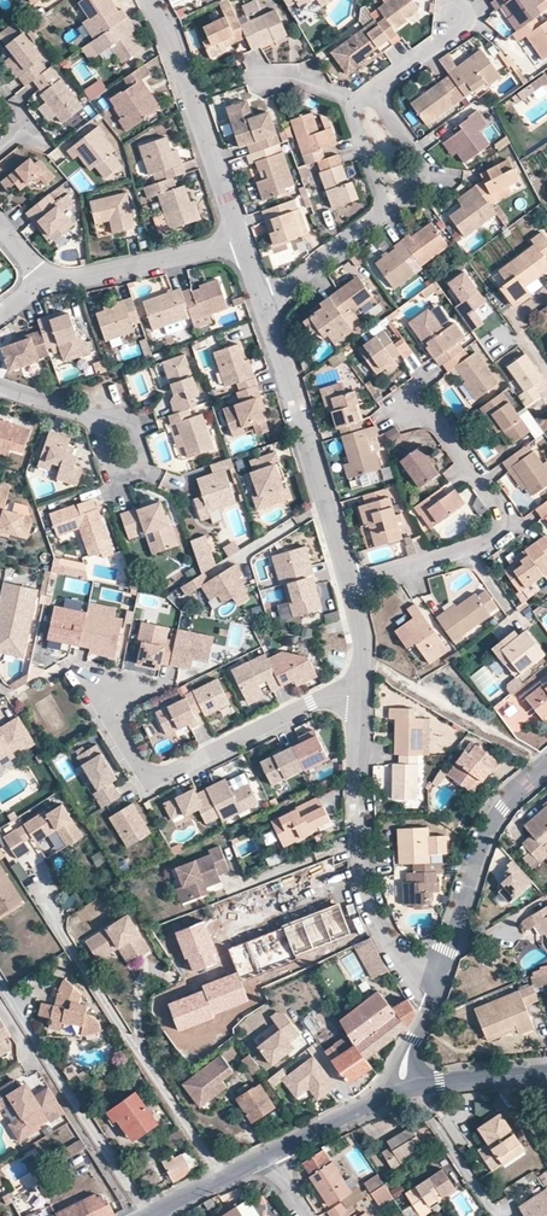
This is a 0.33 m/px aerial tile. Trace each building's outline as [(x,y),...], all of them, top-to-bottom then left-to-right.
[(129,18),(123,10),(118,14),(108,1),(109,0),(83,0),(80,2),(91,18),(103,36),(124,22),(129,18)] [(223,10),(232,6),(229,0),(225,0),(219,2),(223,10)] [(393,44),(400,38),(395,30),(408,21),(407,19),(410,16),(414,21),(422,14),(412,0),(390,0),(378,9),(384,17),(377,23),(389,40),(393,44)] [(490,3),(496,10),(501,7),(506,4),(514,15),(509,18),(508,19),(516,31),(535,18),(542,13),(537,6),(545,0),(494,0),(490,3)] [(259,10),(256,1),(242,7),(246,16),(259,10)] [(506,4),(501,7),(509,18),(514,15),(506,4)] [(237,42),(246,38),(240,24),(237,16),(232,6),(223,10),(226,16),(204,27),(212,45),(235,36),(237,42)] [(246,38),(252,50),(262,46),(259,40),(272,35),(274,39),(287,33),(275,9),(240,24),(246,38)] [(103,36),(91,18),(84,23),(95,41),(103,36)] [(512,34),(518,42),(527,37),(543,59),(546,57),(546,21),(540,25),(535,18),(516,31),(512,34)] [(377,23),(375,20),(330,53),(347,75),(369,60),(367,56),(389,40),(377,23)] [(20,80),(26,87),(35,79),(46,71),(38,60),(42,58),(14,22),(4,30),(21,52),(17,55),(21,61),(17,65),(25,76),(20,80)] [(144,50),(124,22),(103,36),(95,41),(91,44),(99,57),(101,56),(113,48),(120,59),(123,64),(144,50)] [(17,55),(21,52),(4,30),(0,33),(0,34),(17,55)] [(259,40),(262,46),(274,39),(272,35),(259,40)] [(215,51),(237,42),(235,36),(212,45),(215,51)] [(526,39),(521,42),(534,59),(538,56),(526,39)] [(109,67),(120,59),(113,48),(101,56),(109,67)] [(481,49),(449,73),(450,75),(458,86),(466,81),(474,90),(486,81),(479,72),(491,63),(481,49)] [(19,81),(20,80),(25,76),(17,65),(21,61),(17,55),(6,64),(19,81)] [(498,73),(491,63),(479,72),(486,81),(498,73)] [(152,75),(145,66),(125,80),(130,87),(113,99),(118,107),(116,108),(123,118),(128,115),(135,125),(160,108),(142,82),(152,75)] [(81,107),(50,67),(46,71),(35,79),(45,92),(42,94),(63,121),(81,107)] [(458,86),(450,75),(411,103),(426,125),(465,96),(458,86)] [(100,77),(84,89),(91,100),(108,88),(100,77)] [(251,153),(270,147),(280,143),(270,111),(254,116),(248,99),(226,107),(240,147),(248,145),(251,153)] [(489,125),(478,110),(469,117),(470,119),(460,125),(463,129),(443,143),(452,156),(457,153),(464,163),(490,144),(480,131),(489,125)] [(318,160),(325,158),(322,148),(337,143),(328,118),(320,114),(325,129),(319,131),(312,112),(291,120),(306,164),(318,160)] [(128,115),(123,118),(130,129),(135,125),(128,115)] [(74,158),(79,154),(83,151),(95,166),(104,177),(119,164),(110,152),(113,149),(102,135),(104,133),(97,126),(67,150),(74,158)] [(175,177),(186,173),(183,163),(177,164),(172,151),(168,137),(141,146),(150,174),(164,169),(168,179),(175,177)] [(510,143),(507,137),(496,145),(499,150),(510,143)] [(251,153),(247,155),(250,163),(256,162),(258,171),(265,169),(268,178),(257,181),(263,199),(287,191),(285,187),(294,184),(283,152),(273,155),(270,147),(251,153)] [(177,164),(183,163),(178,148),(172,151),(177,164)] [(83,151),(79,154),(91,169),(95,166),(83,151)] [(349,182),(338,153),(325,158),(318,160),(321,171),(319,172),(333,208),(358,198),(352,181),(349,182)] [(483,181),(475,185),(480,191),(490,205),(512,193),(509,187),(520,181),(509,159),(488,171),(491,177),(483,181)] [(42,173),(32,161),(5,182),(11,190),(18,184),(24,189),(35,180),(38,184),(43,180),(48,185),(55,178),(47,168),(42,173)] [(480,174),(483,181),(491,177),(488,171),(480,174)] [(168,179),(145,187),(149,198),(159,194),(171,229),(196,220),(190,202),(196,200),(190,184),(179,187),(175,177),(168,179)] [(63,189),(61,185),(53,192),(56,196),(63,189)] [(466,237),(497,214),(490,205),(480,191),(461,204),(462,207),(450,216),(466,237)] [(49,195),(27,213),(34,223),(38,220),(43,226),(39,229),(51,244),(73,225),(62,210),(69,203),(70,197),(67,193),(55,203),(49,195)] [(137,228),(128,193),(91,203),(97,224),(111,220),(115,234),(137,228)] [(294,199),(262,211),(274,244),(307,233),(300,208),(297,209),(294,199)] [(190,202),(196,220),(202,218),(196,200),(190,202)] [(38,220),(34,223),(39,229),(43,226),(38,220)] [(410,234),(402,240),(412,255),(421,267),(436,256),(450,246),(431,222),(412,236),(410,234)] [(511,303),(528,290),(526,287),(537,278),(546,271),(546,238),(542,231),(532,239),(535,244),(499,271),(500,272),(493,277),(511,303)] [(412,255),(402,240),(395,246),(396,248),(389,253),(383,258),(375,263),(394,288),(421,267),(412,255)] [(450,246),(436,256),(442,263),(455,253),(450,246)] [(464,271),(450,281),(463,300),(454,306),(471,330),(483,322),(474,309),(485,302),(464,271)] [(358,276),(330,297),(345,319),(358,309),(374,298),(358,276)] [(528,290),(511,303),(515,307),(532,296),(531,295),(543,286),(537,278),(526,287),(528,290)] [(195,323),(211,317),(230,310),(220,281),(214,283),(216,287),(197,293),(195,290),(185,293),(194,318),(195,323)] [(216,287),(214,283),(195,290),(197,293),(216,287)] [(422,290),(425,298),(437,293),(434,285),(422,290)] [(185,293),(183,288),(146,302),(156,331),(194,318),(185,293)] [(335,344),(354,331),(345,319),(330,297),(321,304),(323,307),(310,317),(319,329),(325,337),(328,335),(335,344)] [(378,303),(374,298),(358,309),(363,314),(378,303)] [(134,327),(143,324),(135,299),(125,302),(126,306),(106,313),(98,316),(108,343),(136,333),(134,327)] [(105,309),(106,313),(126,306),(125,302),(105,309)] [(443,364),(464,349),(458,342),(466,336),(456,322),(444,330),(429,309),(409,323),(440,367),(443,364)] [(53,315),(39,320),(44,331),(50,349),(61,345),(67,362),(93,353),(89,342),(79,338),(70,314),(62,317),(54,320),(53,315)] [(195,323),(198,329),(214,324),(211,317),(195,323)] [(312,334),(319,329),(310,317),(303,322),(312,334)] [(404,360),(413,353),(403,337),(394,344),(384,330),(359,348),(378,374),(386,368),(396,361),(395,359),(400,355),(404,360)] [(41,358),(51,354),(50,349),(44,331),(23,339),(24,344),(17,346),(4,351),(11,371),(41,360),(41,358)] [(243,391),(260,385),(257,377),(252,379),(247,362),(241,344),(217,352),(228,387),(240,383),(243,391)] [(470,357),(464,349),(443,364),(448,372),(455,367),(466,381),(478,398),(499,383),(476,352),(470,357)] [(526,406),(541,396),(533,386),(543,379),(526,353),(508,366),(526,391),(518,396),(526,406)] [(192,408),(194,408),(191,399),(201,395),(188,354),(166,361),(177,394),(173,403),(177,413),(192,408)] [(311,368),(307,356),(301,359),(304,370),(311,368)] [(252,379),(257,377),(252,360),(247,362),(252,379)] [(396,361),(386,368),(389,373),(399,365),(396,361)] [(546,392),(546,380),(537,385),(542,395),(546,392)] [(475,400),(478,398),(466,381),(463,384),(475,400)] [(327,413),(331,412),(335,411),(331,399),(347,394),(344,383),(320,388),(327,413)] [(264,397),(260,385),(243,391),(239,392),(243,404),(226,410),(234,433),(256,425),(259,435),(271,431),(264,412),(259,398),(264,397)] [(385,396),(380,390),(373,395),(378,401),(385,396)] [(331,412),(338,437),(342,436),(363,429),(356,404),(361,403),(356,391),(347,394),(331,399),(335,411),(331,412)] [(530,430),(502,391),(480,408),(487,418),(492,415),(502,429),(513,443),(530,430)] [(269,410),(264,397),(259,398),(264,412),(269,410)] [(177,413),(171,416),(173,425),(171,425),(175,437),(182,434),(186,446),(179,448),(183,461),(217,449),(204,414),(195,417),(192,408),(177,413)] [(498,433),(502,429),(492,415),(487,418),(498,433)] [(1,448),(24,456),(32,431),(0,420),(0,448),(1,448)] [(363,429),(342,436),(350,463),(354,477),(348,478),(351,489),(381,480),(378,470),(373,452),(368,439),(379,436),(376,426),(363,429)] [(395,427),(385,434),(390,443),(401,437),(395,427)] [(52,432),(42,460),(63,467),(61,474),(59,480),(81,487),(86,472),(77,469),(81,458),(75,456),(68,454),(70,447),(73,439),(52,432)] [(182,434),(175,437),(179,448),(186,446),(182,434)] [(487,443),(478,449),(487,462),(496,456),(487,443)] [(424,444),(420,447),(432,464),(435,461),(424,444)] [(77,449),(70,447),(68,454),(75,456),(77,449)] [(432,464),(420,447),(401,461),(420,487),(439,474),(432,464)] [(525,447),(503,462),(508,470),(513,466),(527,486),(534,495),(546,485),(546,468),(534,451),(530,454),(525,447)] [(1,448),(0,451),(0,453),(21,461),(24,456),(1,448)] [(256,469),(253,470),(265,504),(288,496),(276,462),(281,460),(278,450),(253,460),(256,469)] [(377,451),(373,452),(378,470),(382,469),(377,451)] [(63,467),(42,460),(40,467),(61,474),(63,467)] [(293,494),(281,460),(276,462),(288,496),(293,494)] [(354,477),(350,463),(343,465),(348,478),(354,477)] [(513,466),(508,470),(522,489),(527,486),(513,466)] [(210,511),(222,507),(221,503),(237,497),(227,468),(198,478),(204,494),(196,497),(203,519),(211,516),(210,511)] [(265,504),(253,470),(248,472),(259,506),(265,504)] [(0,488),(0,489),(0,514),(3,515),(0,526),(0,532),(10,535),(28,539),(32,526),(23,524),(25,516),(30,517),(28,507),(11,503),(6,506),(10,491),(0,488)] [(388,488),(364,495),(366,504),(358,507),(364,525),(369,525),(376,546),(403,538),(398,522),(396,515),(388,488)] [(447,495),(442,488),(415,507),(419,514),(427,509),(438,523),(462,506),(452,491),(447,495)] [(456,489),(452,491),(462,506),(466,503),(456,489)] [(221,503),(222,507),(238,501),(237,497),(221,503)] [(86,528),(92,545),(96,557),(103,555),(105,560),(115,556),(101,517),(96,519),(94,512),(97,511),(93,501),(52,515),(60,536),(86,528)] [(536,509),(543,519),(545,518),(546,520),(546,501),(536,509)] [(122,513),(127,530),(144,525),(146,533),(155,530),(161,549),(179,543),(171,521),(169,521),(163,502),(140,509),(139,507),(122,513)] [(427,509),(419,514),(431,529),(438,523),(427,509)] [(144,525),(127,530),(129,537),(146,533),(144,525)] [(155,530),(146,533),(153,552),(161,549),(155,530)] [(544,535),(509,561),(512,565),(504,570),(521,592),(546,574),(546,539),(544,535)] [(207,536),(192,542),(204,575),(205,574),(217,565),(207,536)] [(235,541),(224,548),(229,557),(241,550),(235,541)] [(96,557),(92,545),(88,546),(92,559),(96,557)] [(307,545),(274,555),(282,584),(285,583),(314,575),(316,574),(313,565),(310,566),(309,563),(312,562),(307,545)] [(53,559),(52,574),(85,577),(87,562),(53,559)] [(204,575),(182,588),(187,597),(202,587),(211,602),(219,597),(224,605),(233,599),(239,608),(250,601),(246,594),(248,593),(240,579),(243,577),(236,566),(209,582),(205,574),(204,575)] [(51,573),(46,572),(41,597),(46,598),(51,573)] [(314,575),(285,583),(295,616),(324,608),(314,575)] [(5,595),(17,598),(19,587),(4,584),(0,602),(0,616),(5,595)] [(502,608),(498,602),(486,586),(476,593),(491,615),(502,608)] [(17,598),(5,595),(0,616),(0,639),(3,640),(0,653),(0,654),(23,659),(38,591),(19,587),(17,598)] [(455,603),(437,616),(455,642),(466,633),(491,615),(476,593),(457,606),(455,603)] [(449,650),(415,603),(407,609),(413,618),(395,631),(407,648),(415,643),(430,664),(449,650)] [(88,612),(56,605),(49,637),(81,644),(88,612)] [(88,610),(88,612),(81,644),(90,646),(92,646),(93,641),(107,644),(105,654),(116,657),(124,618),(88,610)] [(338,612),(325,615),(327,623),(340,620),(338,612)] [(170,626),(144,621),(140,640),(144,641),(139,662),(161,667),(162,662),(171,663),(176,640),(167,638),(170,626)] [(176,640),(171,663),(192,668),(194,658),(210,661),(215,636),(179,628),(176,640)] [(500,642),(505,648),(519,635),(515,630),(500,642)] [(519,635),(505,648),(502,650),(522,673),(545,654),(526,630),(519,635)] [(455,642),(460,649),(471,640),(466,633),(455,642)] [(92,646),(90,646),(89,651),(105,654),(107,644),(93,641),(92,646)] [(320,673),(309,654),(283,651),(269,658),(283,687),(297,679),(300,684),(320,673)] [(267,654),(235,670),(247,696),(260,689),(257,682),(268,677),(275,691),(283,687),(269,658),(267,654)] [(29,673),(10,685),(16,689),(27,682),(29,673)] [(260,689),(247,696),(251,703),(275,691),(268,677),(257,682),(260,689)] [(518,677),(505,686),(511,694),(524,686),(518,677)] [(218,678),(186,694),(187,697),(195,713),(203,709),(206,715),(231,702),(218,678)] [(546,717),(546,686),(546,688),(542,684),(526,698),(544,719),(546,717)] [(195,713),(187,697),(157,712),(168,733),(189,723),(191,727),(200,723),(195,713)] [(511,719),(519,705),(510,700),(502,714),(511,719)] [(423,754),(423,719),(414,719),(414,708),(390,708),(390,718),(395,719),(395,754),(399,754),(418,754),(423,754)] [(20,716),(0,728),(0,731),(3,735),(0,736),(0,762),(35,740),(20,716)] [(159,720),(147,724),(153,742),(165,737),(159,720)] [(302,744),(294,747),(305,768),(305,769),(328,758),(315,730),(299,738),(302,744)] [(0,762),(0,766),(36,743),(35,740),(0,762)] [(104,805),(123,793),(114,779),(119,776),(98,743),(79,755),(103,793),(99,796),(104,805)] [(293,745),(262,760),(273,784),(305,768),(294,747),(293,745)] [(448,774),(448,775),(471,792),(480,780),(484,782),(492,771),(494,772),(501,763),(477,745),(470,754),(465,752),(448,774)] [(418,754),(399,754),(399,764),(393,764),(393,799),(418,799),(418,754)] [(375,781),(386,781),(386,768),(375,768),(375,781)] [(226,778),(232,792),(250,784),(243,770),(226,778)] [(441,770),(432,784),(436,788),(448,775),(441,770)] [(226,778),(207,788),(220,815),(222,820),(259,803),(250,784),(232,792),(226,778)] [(480,780),(471,792),(474,794),(484,782),(480,780)] [(220,815),(207,788),(197,793),(195,787),(164,801),(171,817),(184,811),(185,814),(199,807),(205,822),(220,815)] [(330,821),(318,797),(296,807),(297,809),(272,822),(284,847),(313,834),(311,830),(330,821)] [(273,807),(270,800),(265,803),(268,809),(273,807)] [(133,802),(110,816),(128,845),(151,830),(133,802)] [(46,811),(25,825),(33,838),(54,824),(57,830),(60,828),(70,845),(83,837),(63,805),(48,814),(46,811)] [(541,846),(536,840),(546,830),(546,806),(524,826),(531,835),(523,843),(529,851),(538,862),(546,855),(546,854),(541,846)] [(9,817),(12,822),(18,818),(15,812),(9,817)] [(54,824),(33,838),(37,843),(57,830),(54,824)] [(25,825),(17,829),(25,842),(33,838),(25,825)] [(413,863),(424,862),(423,854),(440,853),(440,836),(422,836),(422,827),(392,829),(394,864),(413,863)] [(60,828),(57,830),(68,846),(70,845),(60,828)] [(17,829),(4,838),(18,859),(31,851),(25,842),(17,829)] [(541,846),(546,842),(546,830),(536,840),(541,846)] [(241,835),(230,840),(232,844),(243,840),(241,835)] [(220,848),(209,852),(210,855),(176,868),(183,886),(184,888),(190,893),(193,899),(208,893),(205,887),(204,884),(219,878),(218,875),(229,871),(220,848)] [(538,862),(529,851),(524,855),(533,866),(538,862)] [(101,852),(92,857),(98,867),(106,862),(101,852)] [(508,902),(532,881),(512,858),(506,864),(509,867),(504,871),(508,875),(500,882),(503,885),(498,890),(508,902)] [(438,882),(436,861),(424,862),(413,863),(413,874),(411,874),(412,883),(403,883),(404,904),(414,904),(429,903),(431,903),(430,892),(435,892),(434,882),(438,882)] [(24,900),(0,862),(0,915),(24,900)] [(219,878),(204,884),(205,887),(220,881),(219,878)] [(183,886),(178,888),(183,903),(193,899),(190,893),(184,888),(183,886)] [(284,927),(295,955),(351,933),(339,903),(283,924),(284,927)] [(533,924),(532,923),(538,920),(543,929),(546,935),(546,905),(517,922),(521,930),(533,924)] [(127,914),(85,940),(94,954),(115,941),(118,946),(121,944),(132,960),(150,949),(127,914)] [(205,920),(175,932),(185,958),(188,957),(193,972),(218,963),(215,954),(217,953),(205,920)] [(532,923),(533,924),(538,932),(543,929),(538,920),(532,923)] [(237,971),(241,981),(297,959),(295,955),(284,927),(229,949),(237,971)] [(374,977),(387,972),(387,971),(369,938),(353,946),(361,962),(371,978),(374,977)] [(115,941),(94,954),(97,959),(118,946),(115,941)] [(121,944),(118,946),(128,963),(132,960),(121,944)] [(204,989),(214,1014),(249,1000),(241,981),(237,971),(202,985),(204,989)] [(82,994),(65,978),(58,991),(54,1005),(41,1003),(39,1016),(51,1018),(49,1029),(61,1031),(62,1027),(82,1031),(82,1037),(86,1036),(87,1042),(97,1039),(97,1033),(101,1032),(100,1026),(97,1021),(93,1016),(86,1014),(88,1005),(79,1003),(82,994)] [(214,1014),(204,989),(169,1003),(180,1031),(215,1017),(214,1014)] [(365,1059),(407,1025),(415,1013),(414,1007),(409,1000),(393,1009),(378,990),(340,1020),(347,1033),(351,1041),(365,1059)] [(474,1008),(486,1037),(515,1025),(518,1029),(520,1034),(535,1027),(518,990),(474,1008)] [(280,1030),(258,1047),(272,1065),(287,1053),(285,1051),(293,1045),(290,1042),(300,1034),(285,1014),(277,1014),(271,1018),(280,1030)] [(0,1015),(0,1054),(7,1050),(1,1038),(10,1032),(0,1015)] [(515,1025),(486,1037),(488,1041),(518,1029),(515,1025)] [(332,1062),(349,1084),(372,1067),(365,1059),(351,1041),(347,1033),(324,1051),(332,1062)] [(293,1045),(285,1051),(287,1053),(295,1047),(293,1045)] [(242,1060),(247,1068),(252,1074),(260,1069),(250,1054),(242,1060)] [(233,1070),(222,1056),(185,1084),(201,1105),(226,1085),(222,1079),(233,1070)] [(336,1085),(313,1056),(283,1080),(294,1095),(307,1085),(318,1099),(336,1085)] [(69,1080),(78,1076),(73,1065),(64,1070),(69,1080)] [(282,1069),(268,1080),(273,1087),(281,1082),(279,1079),(286,1074),(282,1069)] [(12,1100),(26,1121),(13,1129),(19,1139),(41,1126),(39,1123),(48,1118),(50,1120),(64,1111),(48,1086),(34,1095),(29,1087),(22,1085),(19,1086),(15,1078),(0,1087),(0,1088),(0,1089),(0,1107),(12,1100)] [(252,1122),(275,1107),(259,1083),(251,1089),(248,1085),(238,1090),(241,1095),(236,1099),(252,1122)] [(307,1085),(294,1095),(297,1098),(309,1088),(307,1085)] [(159,1122),(136,1091),(107,1113),(114,1122),(117,1121),(132,1141),(159,1122)] [(525,1151),(520,1143),(500,1114),(480,1128),(490,1143),(479,1151),(493,1172),(525,1151)] [(383,1152),(393,1169),(426,1148),(412,1127),(388,1142),(391,1148),(383,1152)] [(86,1147),(81,1138),(76,1141),(81,1150),(86,1147)] [(81,1150),(76,1141),(63,1149),(68,1158),(81,1150)] [(351,1191),(345,1182),(324,1151),(303,1164),(330,1206),(352,1192),(351,1191)] [(191,1172),(184,1160),(167,1170),(173,1182),(191,1172)] [(459,1190),(466,1185),(453,1166),(446,1171),(459,1190)] [(432,1212),(431,1210),(429,1206),(444,1197),(457,1189),(444,1170),(406,1193),(413,1204),(403,1211),(407,1215),(426,1215),(432,1212)] [(372,1194),(386,1185),(379,1174),(365,1182),(368,1188),(372,1194)] [(351,1178),(345,1182),(351,1191),(357,1187),(351,1178)] [(391,1191),(390,1190),(386,1185),(372,1194),(375,1198),(381,1207),(395,1198),(391,1191)] [(400,1185),(391,1191),(395,1198),(405,1191),(400,1185)] [(363,1192),(366,1197),(372,1194),(368,1188),(363,1192)] [(533,1215),(546,1215),(546,1188),(518,1207),(524,1215),(529,1215),(532,1214),(533,1215)] [(8,1195),(7,1193),(3,1195),(8,1205),(12,1202),(8,1195)] [(115,1215),(107,1199),(104,1201),(102,1195),(96,1197),(94,1194),(49,1215),(112,1215),(115,1215)] [(372,1194),(366,1197),(370,1202),(375,1198),(372,1194)] [(429,1206),(431,1210),(446,1200),(444,1197),(429,1206)] [(212,1199),(203,1204),(208,1211),(216,1206),(213,1200),(212,1199)] [(238,1207),(244,1215),(261,1215),(250,1199),(238,1207)] [(330,1215),(337,1215),(347,1210),(343,1202),(327,1212),(330,1215)] [(337,1215),(352,1215),(351,1215),(356,1211),(353,1206),(347,1210),(337,1215)] [(223,1215),(244,1215),(238,1207),(223,1215)]
